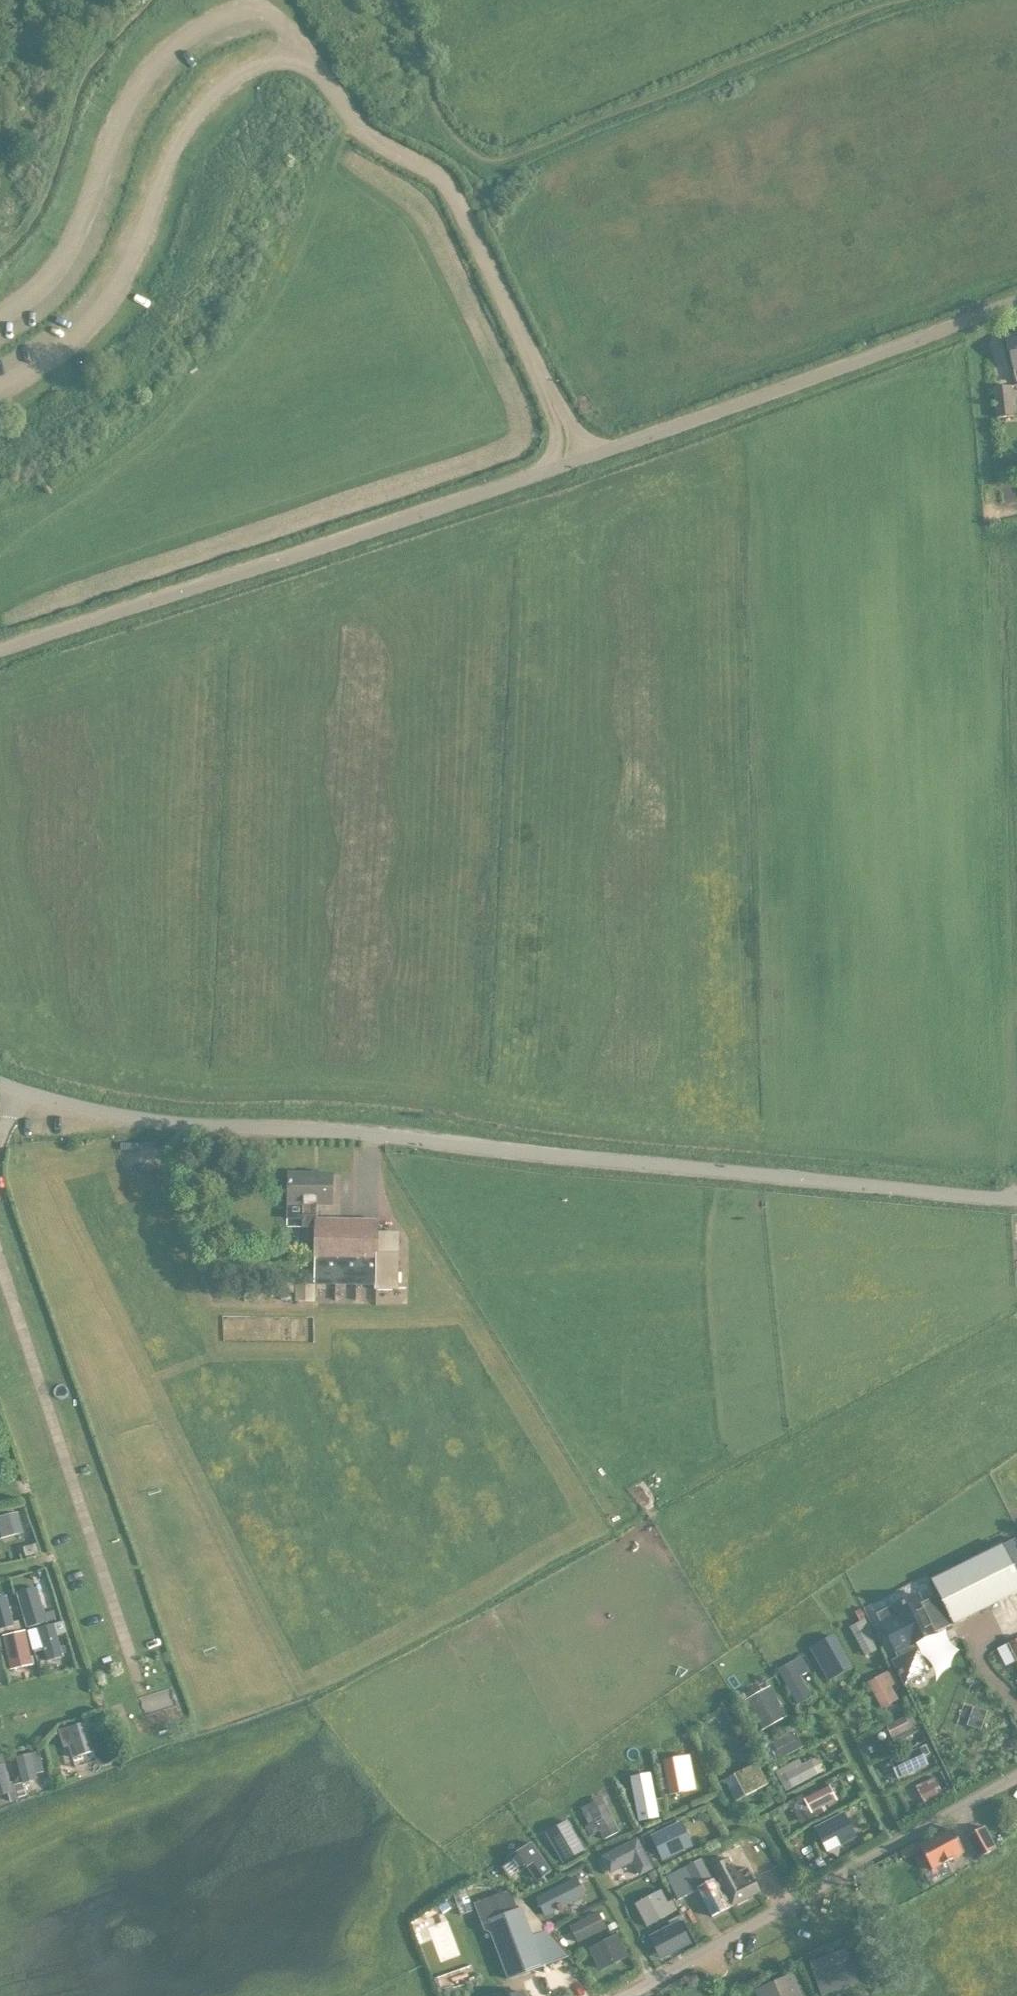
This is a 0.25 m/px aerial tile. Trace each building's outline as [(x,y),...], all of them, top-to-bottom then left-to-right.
[(1003,336),(1008,352),(1012,367),(1015,379),(1016,379),(1016,333),(1003,336)] [(992,386),(995,416),(1010,415),(1007,385),(992,386)] [(287,1171),(284,1217),(299,1218),(299,1227),(312,1227),(311,1283),(393,1284),(394,1229),(374,1229),(374,1220),(313,1218),(314,1204),(328,1204),(330,1172),(287,1171)] [(276,1282),(275,1293),(293,1293),(293,1282),(276,1282)] [(293,1298),(310,1298),(311,1283),(293,1282),(293,1293),(293,1298)] [(12,1537),(11,1533),(21,1530),(15,1509),(0,1514),(0,1540),(12,1537)] [(29,1542),(20,1545),(22,1554),(31,1552),(29,1542)] [(893,1653),(887,1656),(892,1666),(897,1677),(900,1683),(925,1671),(910,1642),(911,1641),(912,1642),(950,1623),(1016,1591),(1016,1586),(995,1544),(928,1578),(935,1593),(920,1600),(916,1591),(887,1604),(891,1612),(877,1618),(893,1653)] [(13,1590),(23,1625),(58,1615),(55,1606),(41,1610),(34,1584),(13,1590)] [(17,1626),(15,1618),(9,1620),(3,1594),(0,1594),(0,1630),(17,1626)] [(859,1607),(852,1610),(856,1620),(863,1616),(859,1607)] [(846,1626),(861,1654),(873,1649),(869,1642),(874,1638),(862,1618),(846,1626)] [(25,1627),(30,1649),(40,1647),(43,1659),(60,1655),(59,1652),(63,1651),(61,1643),(56,1644),(53,1632),(63,1629),(60,1619),(25,1627)] [(0,1632),(0,1634),(7,1668),(8,1667),(29,1663),(23,1635),(22,1628),(21,1628),(6,1631),(0,1632)] [(829,1634),(808,1646),(826,1678),(847,1665),(829,1634)] [(1007,1640),(1014,1652),(1016,1651),(1016,1635),(1007,1640)] [(791,1665),(784,1668),(776,1672),(793,1703),(808,1695),(795,1673),(806,1667),(801,1659),(791,1665)] [(887,1683),(897,1677),(892,1666),(866,1681),(880,1706),(896,1696),(887,1683)] [(768,1688),(744,1701),(756,1722),(759,1727),(760,1726),(783,1713),(768,1688)] [(740,1690),(732,1694),(736,1701),(742,1698),(744,1697),(740,1690)] [(733,1699),(726,1703),(732,1712),(738,1709),(733,1699)] [(912,1731),(908,1725),(913,1722),(907,1710),(883,1723),(890,1740),(912,1731)] [(89,1743),(82,1720),(65,1725),(65,1726),(55,1728),(60,1744),(66,1743),(69,1754),(74,1753),(90,1748),(94,1763),(108,1759),(102,1739),(89,1743)] [(756,1743),(766,1762),(800,1745),(792,1729),(767,1741),(765,1739),(756,1743)] [(922,1743),(886,1760),(894,1777),(897,1776),(898,1778),(926,1765),(921,1755),(926,1752),(922,1743)] [(18,1780),(10,1782),(14,1795),(23,1793),(20,1780),(33,1777),(31,1766),(39,1764),(36,1748),(26,1750),(27,1751),(12,1754),(18,1780)] [(663,1776),(657,1778),(658,1788),(665,1786),(666,1792),(691,1788),(685,1754),(660,1759),(663,1776)] [(784,1775),(789,1786),(815,1772),(807,1757),(799,1762),(795,1757),(775,1768),(772,1769),(776,1779),(784,1775)] [(764,1782),(752,1761),(721,1778),(733,1799),(764,1782)] [(14,1795),(10,1782),(9,1779),(6,1780),(1,1762),(0,1762),(0,1792),(4,1791),(6,1799),(14,1797),(14,1795)] [(57,1767),(45,1770),(48,1782),(60,1778),(57,1767)] [(647,1773),(627,1777),(635,1819),(655,1815),(655,1811),(661,1809),(659,1796),(652,1798),(647,1773)] [(942,1785),(938,1787),(930,1775),(914,1784),(922,1802),(940,1793),(941,1795),(947,1792),(942,1785)] [(826,1783),(801,1796),(809,1811),(818,1806),(833,1798),(826,1783)] [(601,1800),(580,1811),(586,1822),(581,1824),(586,1835),(591,1832),(591,1831),(596,1829),(600,1838),(616,1830),(601,1800)] [(840,1810),(810,1826),(819,1844),(823,1851),(837,1844),(853,1835),(840,1810)] [(562,1818),(542,1829),(560,1860),(580,1848),(562,1818)] [(678,1819),(648,1833),(660,1857),(689,1843),(678,1819)] [(948,1825),(916,1843),(918,1846),(930,1867),(919,1873),(925,1884),(947,1873),(941,1861),(943,1860),(961,1850),(952,1833),(948,1825)] [(964,1834),(976,1855),(993,1846),(982,1825),(964,1834)] [(635,1835),(598,1853),(607,1871),(629,1859),(637,1873),(651,1866),(650,1865),(652,1864),(646,1852),(644,1853),(635,1835)] [(900,1856),(918,1846),(913,1838),(896,1848),(900,1856)] [(506,1860),(500,1864),(508,1875),(523,1864),(533,1878),(547,1869),(528,1840),(516,1848),(515,1846),(505,1852),(507,1854),(503,1857),(506,1860)] [(817,1856),(811,1860),(816,1867),(822,1863),(817,1856)] [(663,1875),(675,1897),(694,1886),(709,1914),(726,1905),(714,1878),(711,1879),(698,1857),(682,1865),(663,1875)] [(709,1865),(730,1903),(756,1891),(743,1867),(736,1871),(726,1857),(709,1865)] [(652,1868),(644,1872),(648,1879),(655,1876),(652,1868)] [(566,1881),(533,1898),(540,1913),(553,1906),(555,1909),(559,1907),(557,1904),(574,1896),(566,1881)] [(506,1887),(471,1900),(478,1920),(481,1927),(488,1930),(504,1975),(505,1977),(564,1955),(542,1928),(520,1900),(506,1887)] [(643,1925),(670,1910),(658,1888),(633,1902),(643,1925)] [(567,1924),(575,1940),(603,1926),(595,1910),(567,1924)] [(611,1920),(604,1923),(607,1928),(614,1925),(611,1920)] [(686,1940),(676,1920),(646,1936),(654,1950),(666,1944),(669,1949),(686,1940)] [(625,1955),(614,1932),(584,1947),(596,1970),(625,1955)] [(814,1958),(807,1960),(818,1993),(830,1989),(828,1985),(852,1977),(842,1948),(824,1954),(814,1958)] [(751,1988),(754,1995),(800,1995),(789,1972),(751,1988)]
